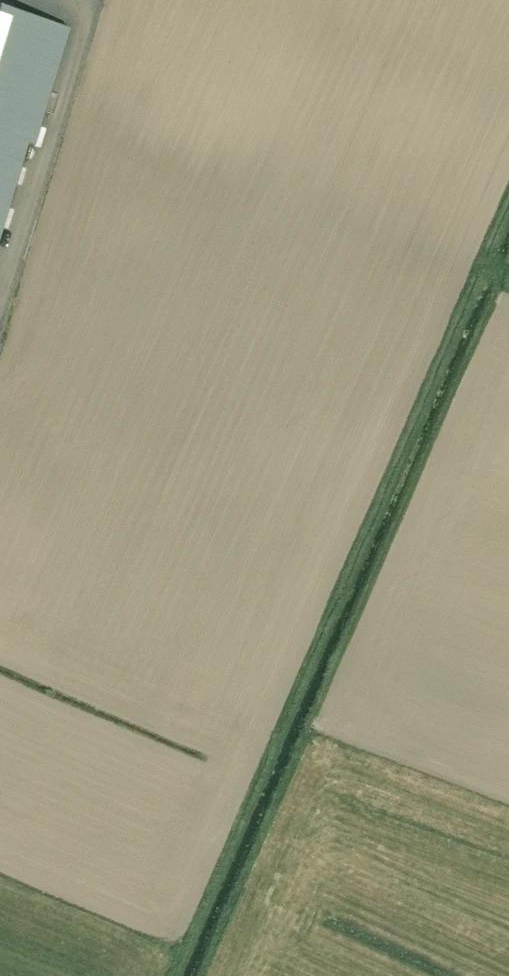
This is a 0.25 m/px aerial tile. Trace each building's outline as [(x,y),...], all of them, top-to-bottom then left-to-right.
[(0,8),(0,239),(30,138),(36,140),(69,28),(0,8)]
